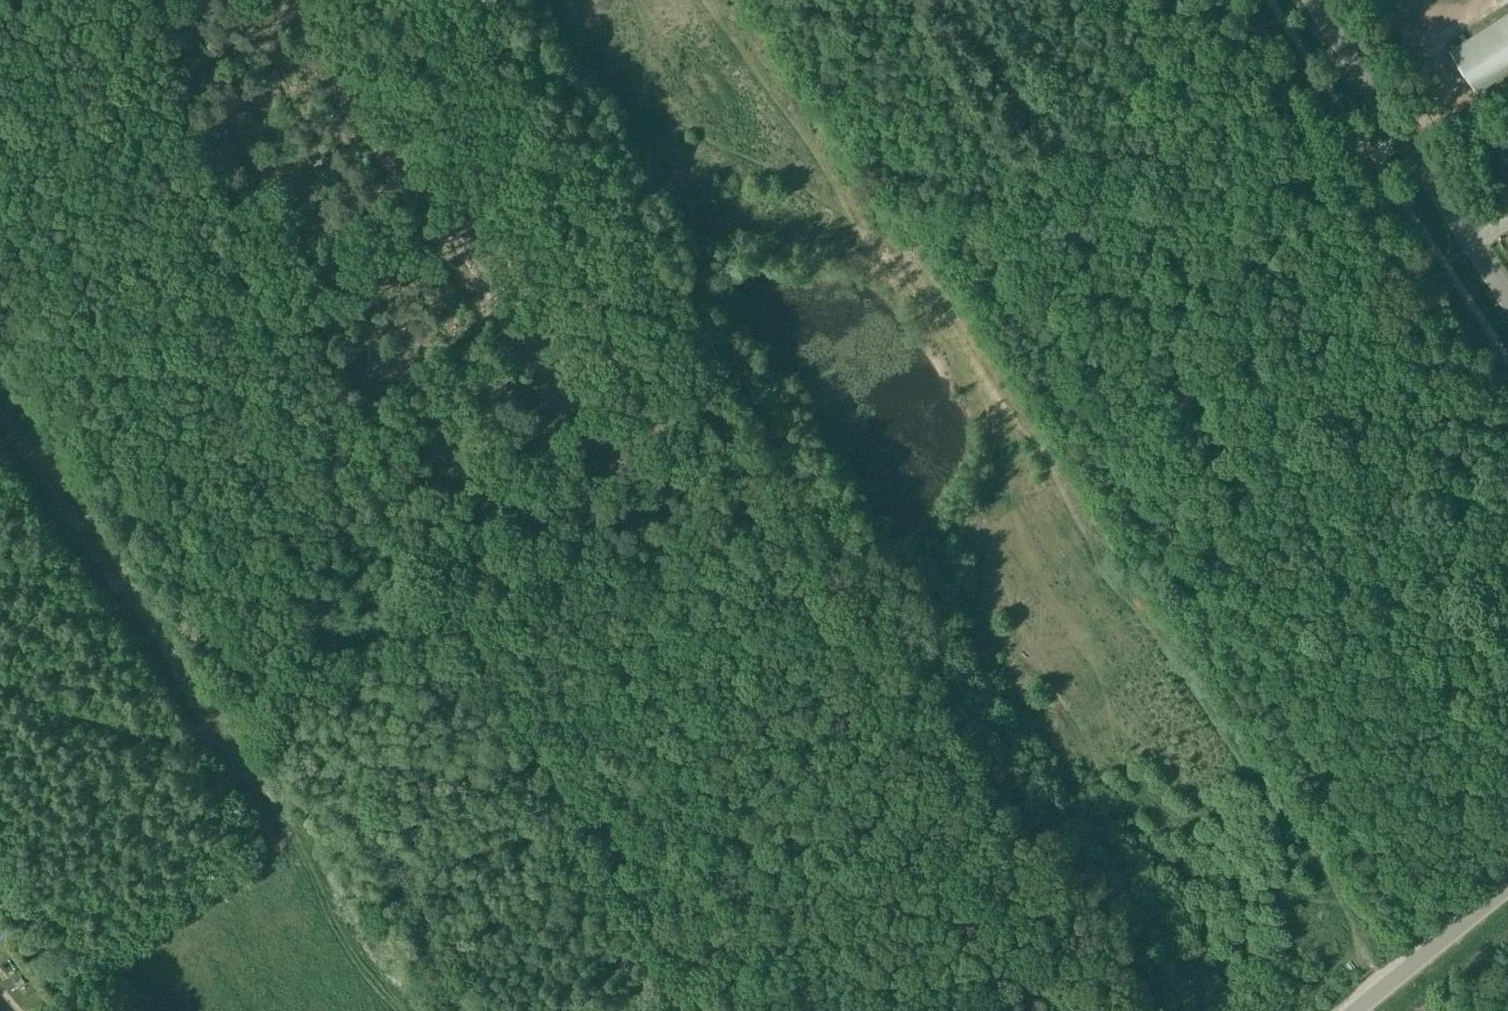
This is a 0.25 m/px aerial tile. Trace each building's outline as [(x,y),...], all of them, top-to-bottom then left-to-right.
[(1451,5),(1449,0),(1427,0),(1435,14),(1451,5)] [(1450,50),(1476,90),(1507,69),(1507,12),(1450,50)]
